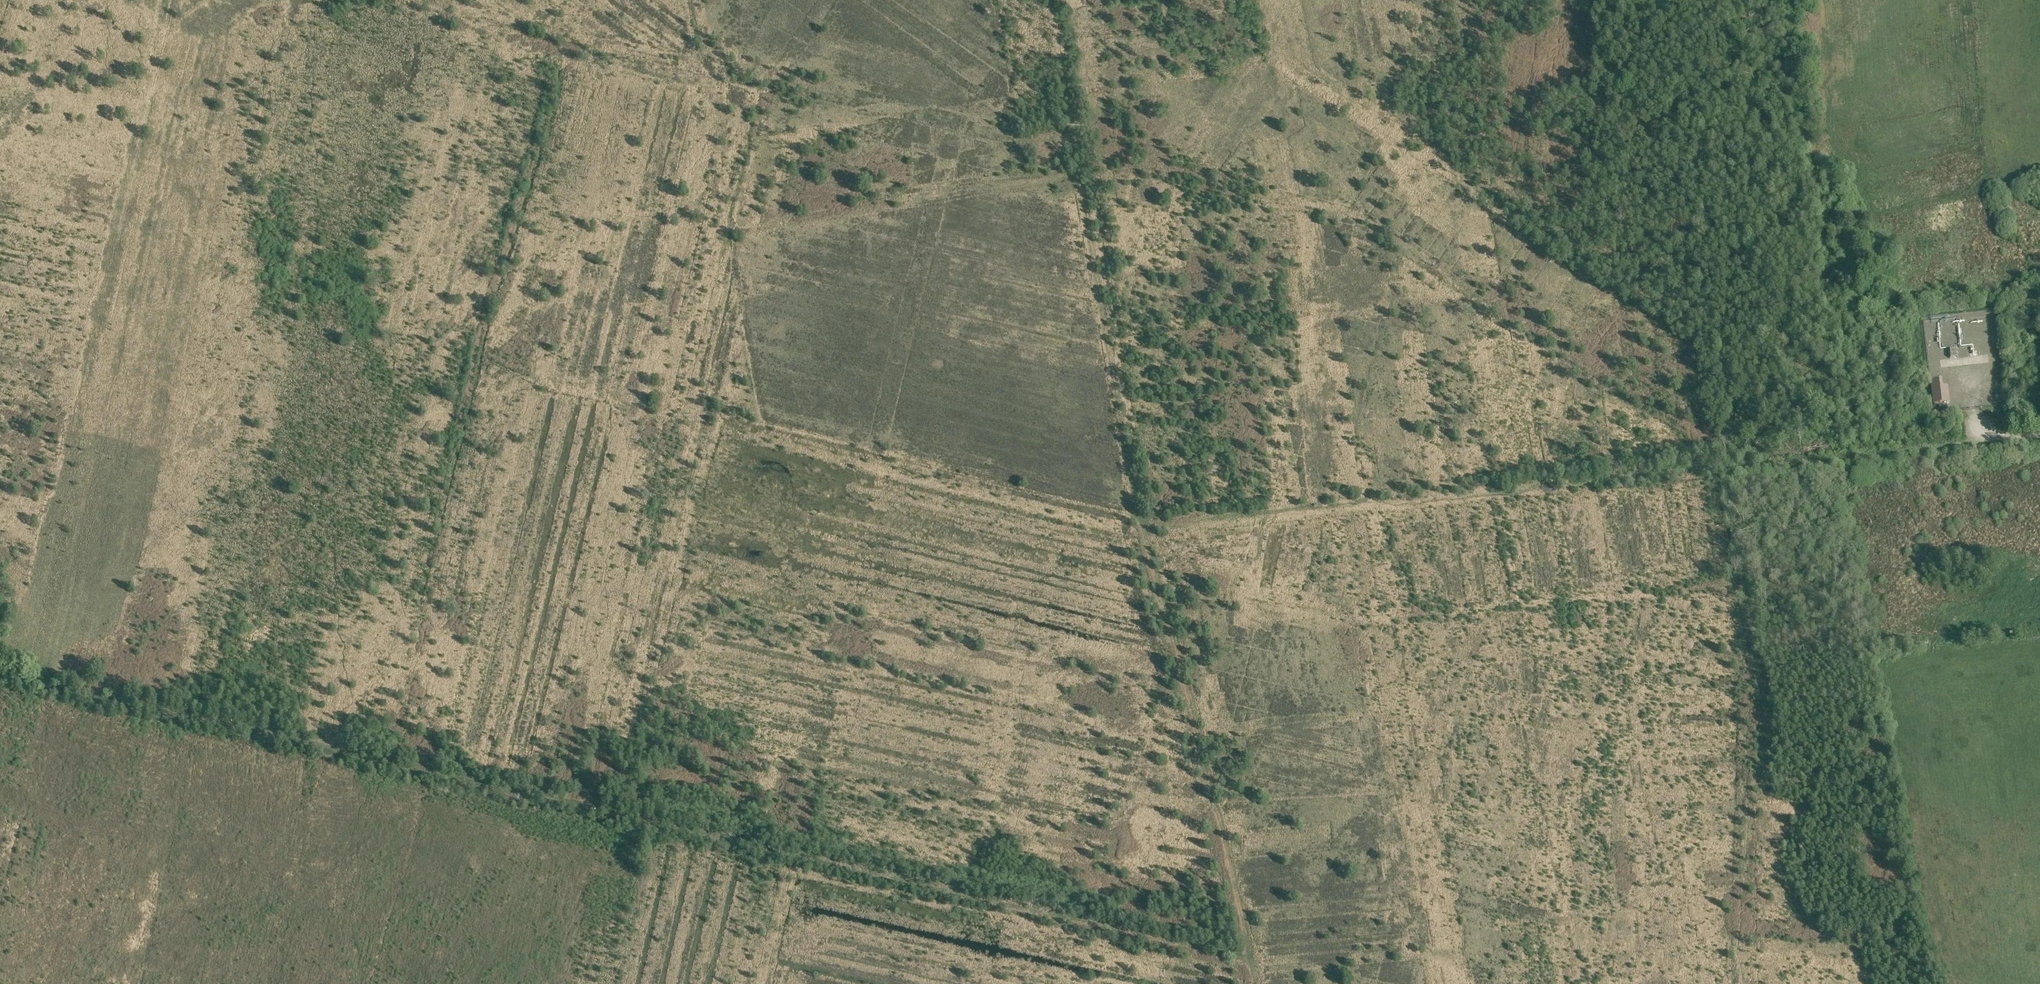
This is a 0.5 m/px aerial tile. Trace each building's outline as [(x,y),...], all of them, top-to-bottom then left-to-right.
[(1942,388),(1941,382),(1933,382),(1935,404),(1949,403),(1948,387),(1942,388)]
